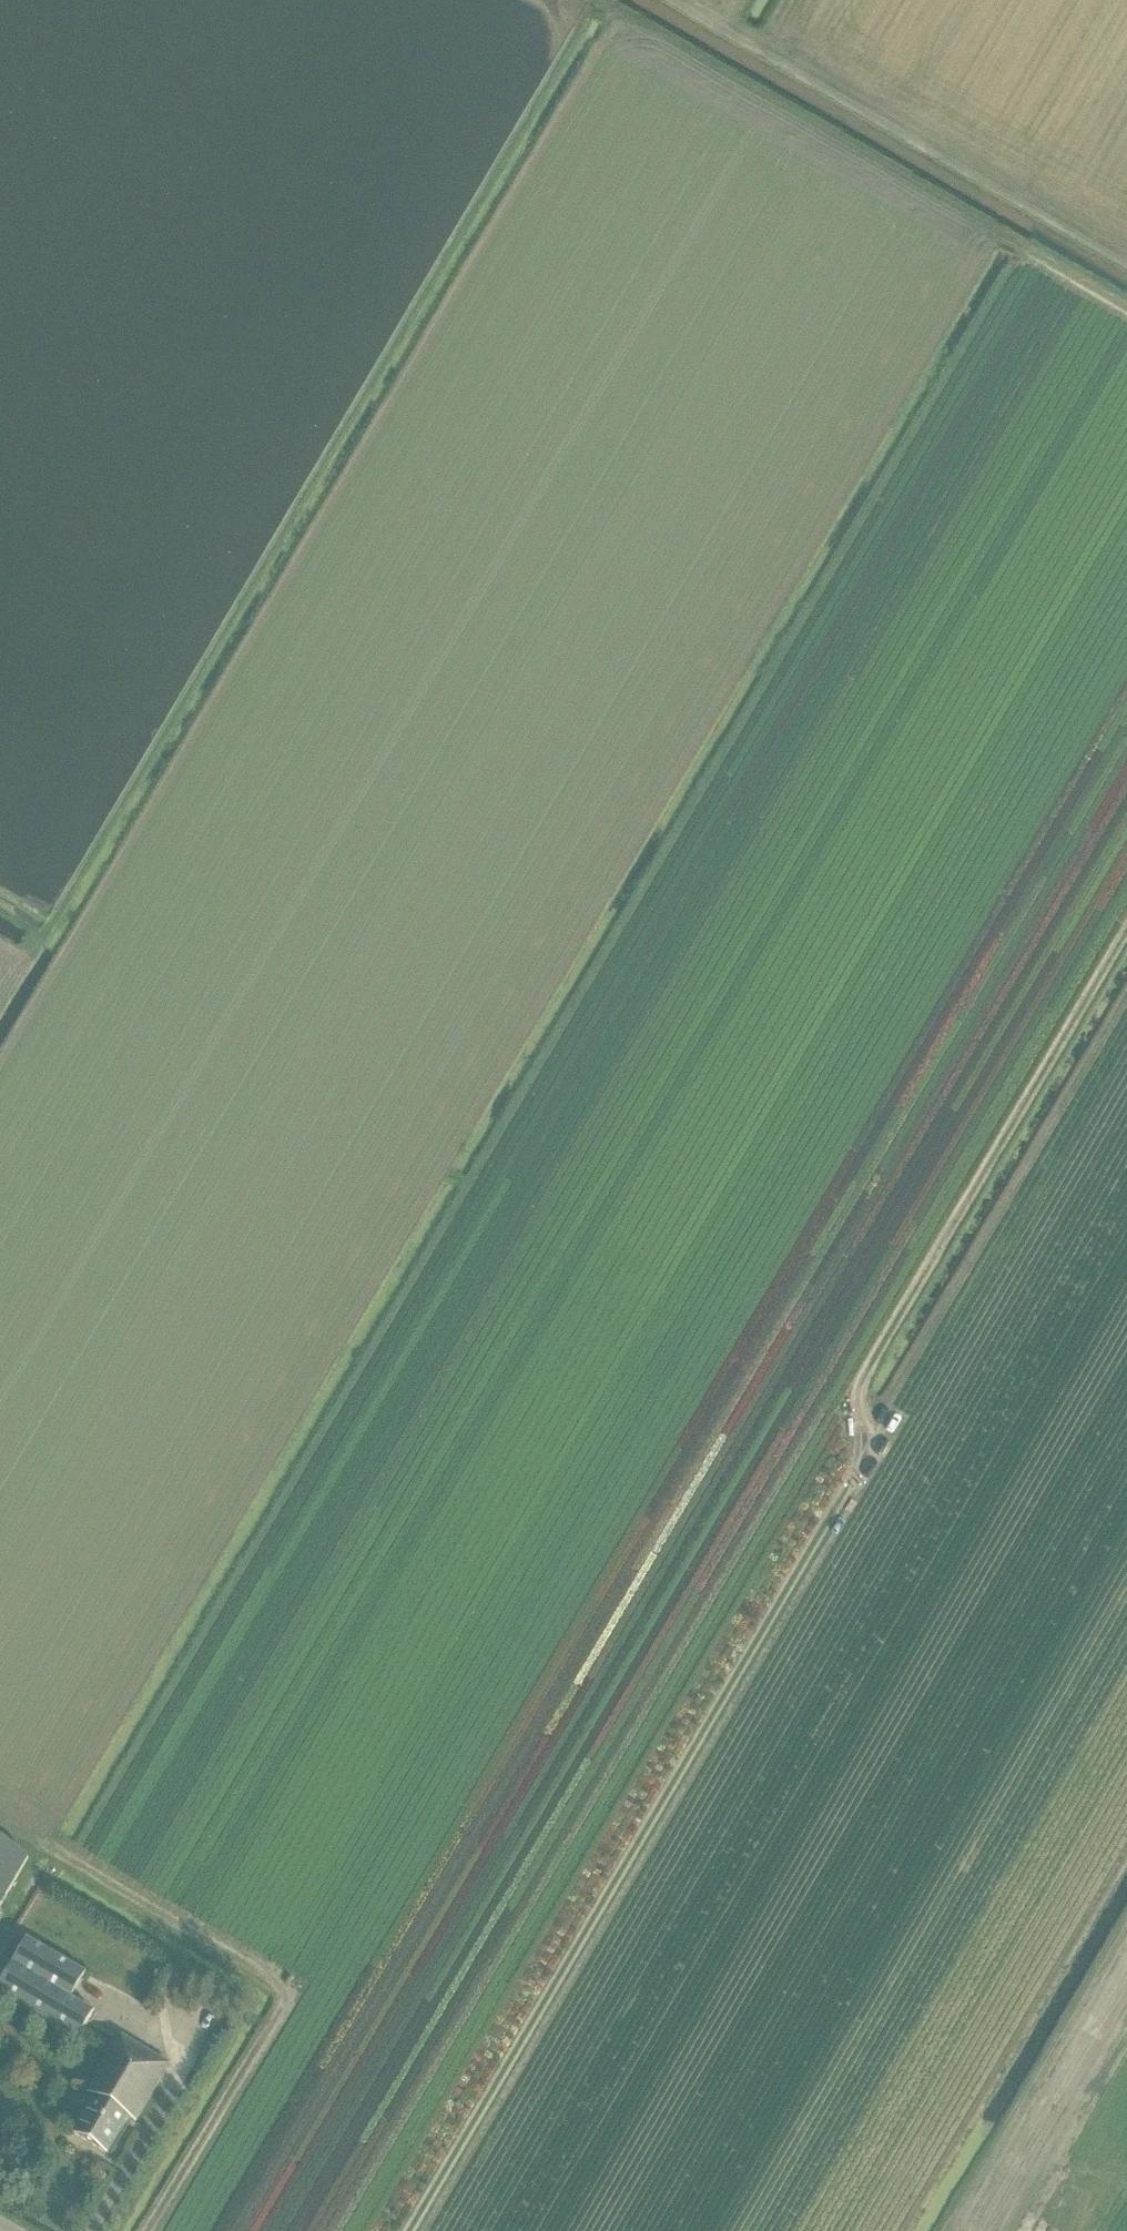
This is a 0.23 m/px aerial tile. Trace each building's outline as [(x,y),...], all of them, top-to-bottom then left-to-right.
[(30,1858),(0,1841),(0,1909),(30,1858)] [(72,1999),(86,1974),(28,1939),(0,1986),(0,1992),(78,2039),(94,2012),(72,1999)] [(171,2064),(121,2033),(86,2093),(93,2098),(73,2134),(109,2155),(130,2119),(137,2123),(171,2064)]
